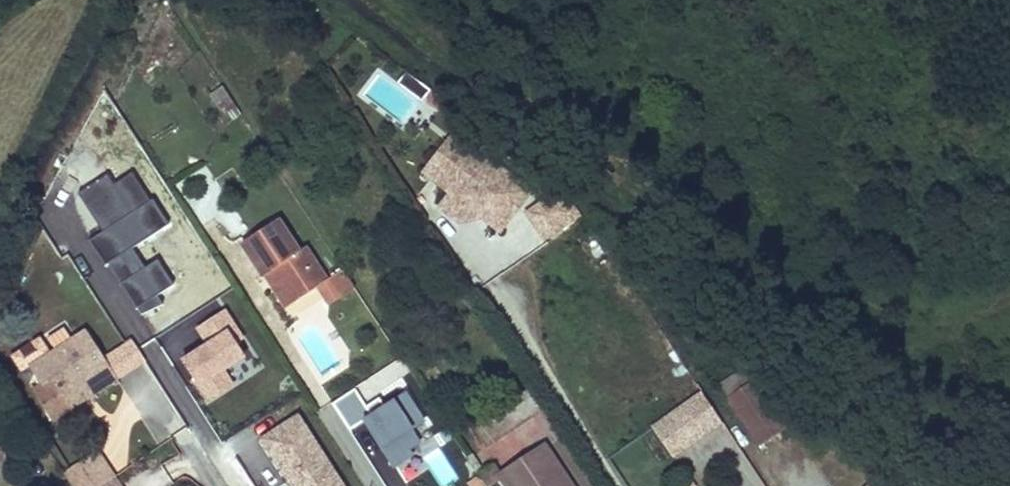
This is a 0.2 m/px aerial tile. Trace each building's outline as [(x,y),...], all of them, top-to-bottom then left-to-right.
[(428,167),(442,178),(474,139),(460,127),(428,167)] [(502,226),(534,187),(474,139),(442,178),(452,186),(473,203),(478,198),(488,206),(483,212),(502,226)] [(108,254),(167,231),(142,168),(114,179),(112,175),(83,187),(102,234),(100,235),(108,254)] [(526,198),(545,230),(581,208),(570,192),(556,180),(526,198)] [(452,186),(440,200),(461,217),(483,212),(488,206),(478,198),(473,203),(452,186)] [(290,304),(316,287),(325,282),(305,252),(299,254),(277,221),(242,244),(263,277),(266,275),(270,273),(290,304)] [(131,280),(149,301),(176,278),(158,257),(131,280)] [(316,287),(328,305),(354,288),(342,270),(325,282),(316,287)] [(266,275),(263,277),(284,308),(290,304),(270,273),(266,275)] [(236,382),(226,367),(253,350),(224,307),(170,342),(208,401),(236,382)] [(62,394),(108,366),(86,329),(50,350),(30,363),(38,376),(42,383),(33,389),(51,418),(70,406),(62,394)] [(38,376),(30,363),(50,350),(40,333),(10,352),(28,382),(38,376)] [(744,364),(718,380),(759,443),(783,427),(763,395),(751,375),(744,364)] [(108,366),(62,394),(70,406),(116,377),(108,366)] [(759,370),(751,375),(763,395),(771,390),(759,370)] [(672,449),(719,418),(699,387),(651,418),(672,449)] [(289,485),(346,485),(304,409),(260,432),(289,485)] [(114,475),(97,449),(74,464),(89,485),(97,485),(114,475)] [(507,474),(515,485),(569,485),(545,449),(507,474)] [(74,464),(61,472),(70,485),(89,485),(74,464)] [(479,477),(485,485),(489,485),(507,474),(500,464),(479,477)] [(111,477),(97,485),(117,485),(111,477)] [(479,477),(469,484),(471,485),(485,485),(479,477)]
